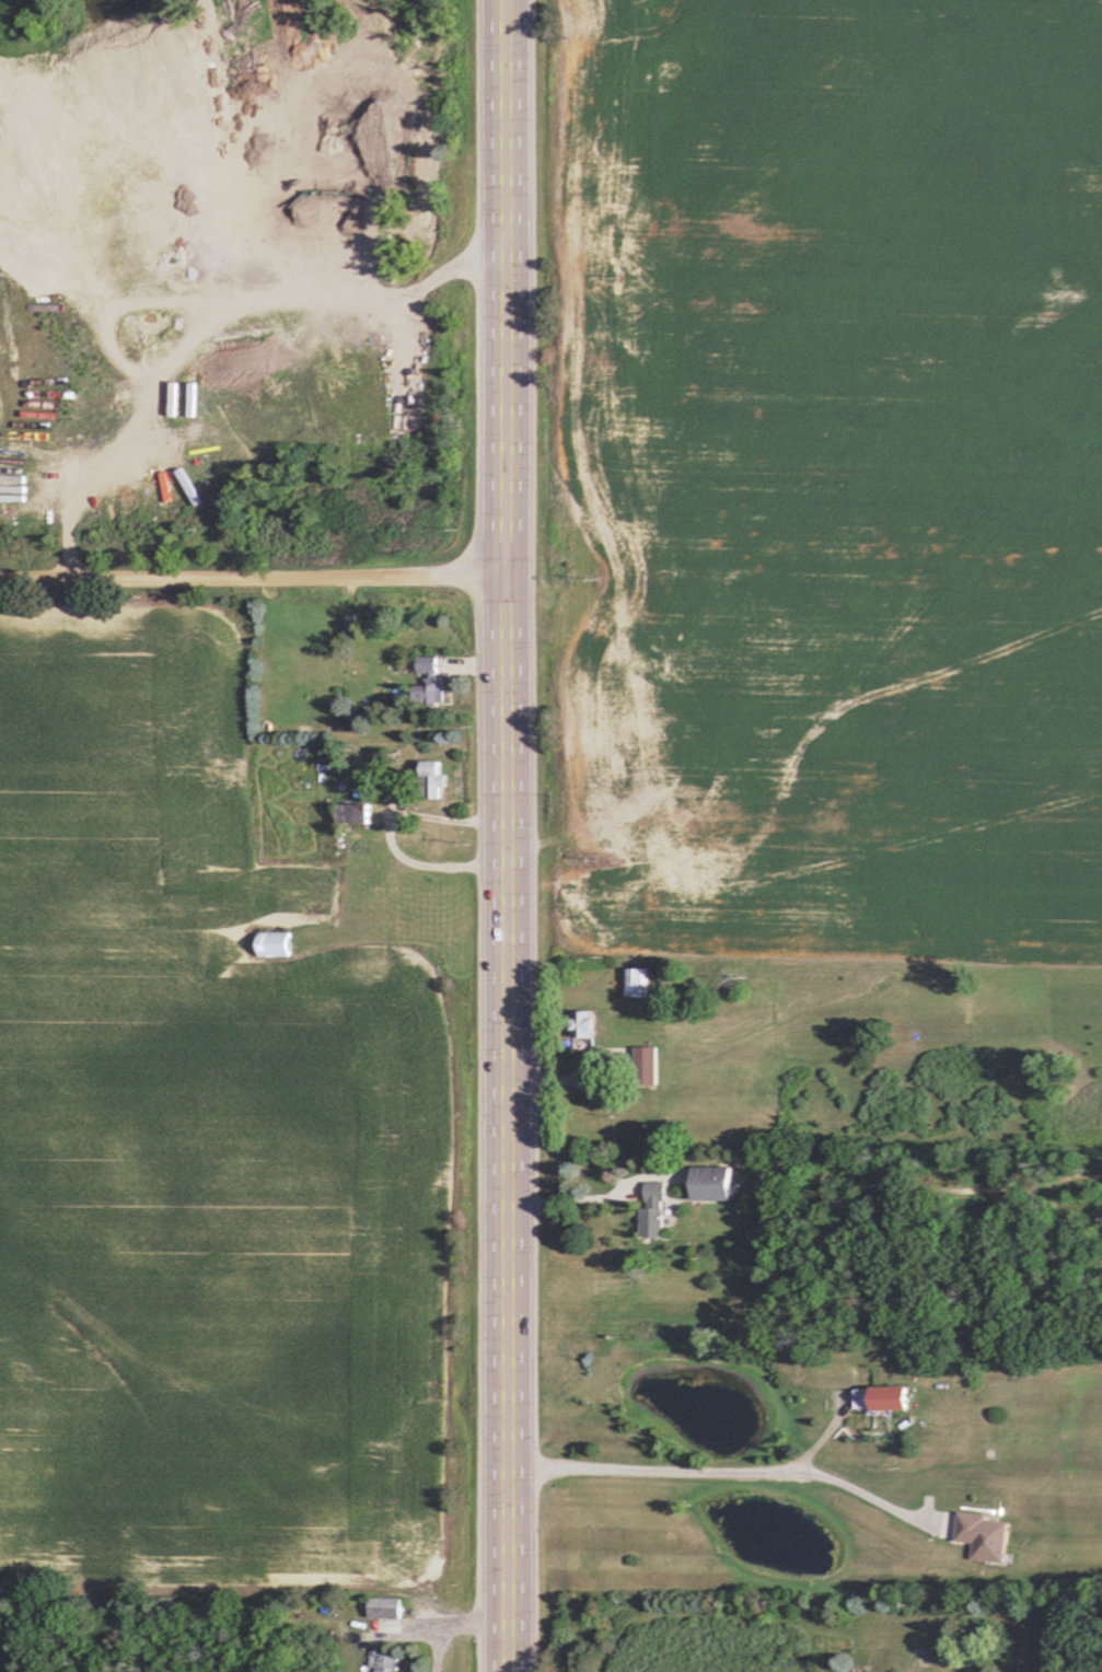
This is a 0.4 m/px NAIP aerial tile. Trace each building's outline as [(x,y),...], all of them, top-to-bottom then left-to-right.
[(341,633),(353,633),(353,615),(341,615),(341,633)] [(435,656),(419,656),(419,684),(414,684),(414,704),(442,704),(442,677),(435,677),(435,656)] [(339,731),(361,731),(361,716),(339,716),(339,731)] [(421,798),(444,798),(444,773),(440,773),(440,759),(421,759),(421,798)] [(338,803),(338,822),(368,822),(368,803),(338,803)] [(258,956),(290,956),(290,931),(258,931),(258,956)] [(624,995),(648,995),(648,966),(624,966),(624,995)] [(594,1009),(571,1009),(571,1036),(594,1036),(594,1009)] [(633,1046),(633,1084),(655,1084),(655,1046),(633,1046)] [(696,1164),(696,1197),(733,1198),(734,1165),(696,1164)] [(668,1200),(668,1179),(650,1179),(650,1200),(668,1200)] [(666,1234),(667,1206),(646,1205),(646,1233),(666,1234)] [(908,1383),(862,1384),(862,1391),(861,1391),(861,1400),(863,1400),(863,1408),(908,1407),(908,1383)] [(957,1541),(974,1542),(973,1557),(1008,1559),(1011,1519),(988,1517),(988,1512),(959,1511),(957,1541)] [(370,1617),(401,1617),(402,1596),(370,1596),(370,1617)] [(377,1652),(377,1671),(398,1671),(399,1653),(377,1652)]
